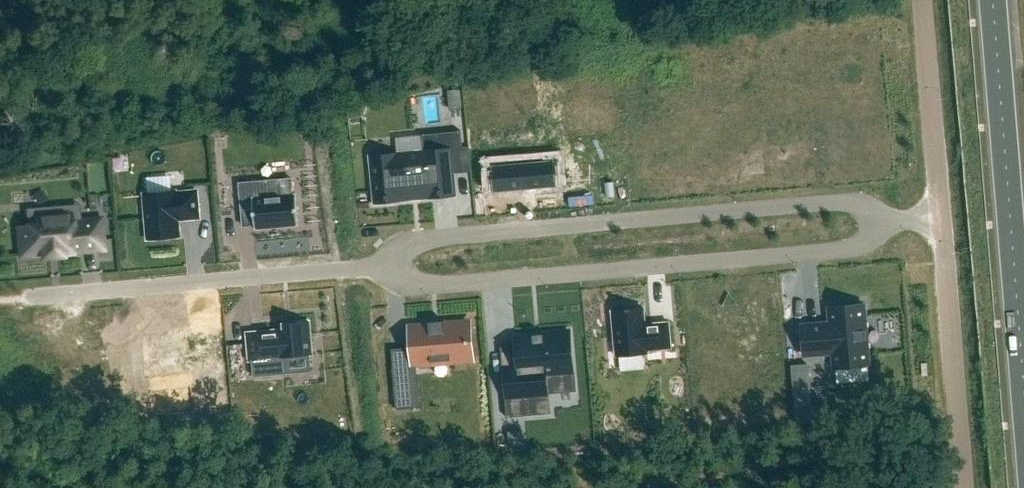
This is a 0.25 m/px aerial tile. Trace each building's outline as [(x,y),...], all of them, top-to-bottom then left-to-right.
[(398,153),(370,156),(375,203),(402,201),(402,197),(428,194),(429,198),(457,196),(452,150),(463,149),(462,131),(422,135),(424,150),(424,154),(398,157),(398,153)] [(555,161),(509,164),(491,165),(494,193),(557,187),(556,174),(555,161)] [(268,180),(239,182),(241,210),(253,209),(255,230),(257,229),(297,225),(297,226),(299,226),(296,193),(294,193),(294,194),(293,194),(292,179),(268,181),(268,180)] [(176,191),(144,194),(148,239),(180,236),(178,218),(185,218),(185,219),(199,218),(197,191),(176,193),(176,191)] [(37,226),(20,228),(22,255),(44,253),(44,256),(71,254),(71,250),(102,248),(99,221),(71,223),(70,210),(36,213),(37,226)] [(830,322),(802,324),(805,355),(833,353),(834,367),(870,364),(865,305),(829,308),(830,322)] [(626,309),(612,311),(616,356),(648,353),(648,350),(672,348),(669,322),(645,324),(644,308),(630,309),(626,309)] [(277,331),(248,333),(250,360),(253,360),(254,376),(288,373),(287,357),(312,355),(309,321),(285,323),(285,329),(277,330),(277,331)] [(430,326),(411,327),(414,364),(433,363),(450,361),(472,360),(471,341),(470,341),(469,322),(445,324),(444,321),(443,321),(443,323),(431,324),(431,322),(429,322),(430,326)] [(507,397),(505,397),(507,417),(551,413),(551,411),(550,411),(550,413),(538,414),(536,396),(550,395),(549,394),(548,394),(546,372),(573,369),(570,331),(545,333),(545,336),(544,336),(544,334),(542,334),(543,337),(535,338),(534,335),(533,335),(533,337),(516,339),(518,366),(505,367),(507,397)] [(808,364),(792,366),(796,418),(797,423),(829,420),(828,415),(827,405),(812,406),(808,364)] [(411,368),(393,370),(396,409),(414,408),(411,368)] [(521,446),(521,445),(520,430),(508,431),(509,445),(510,447),(521,446)]
